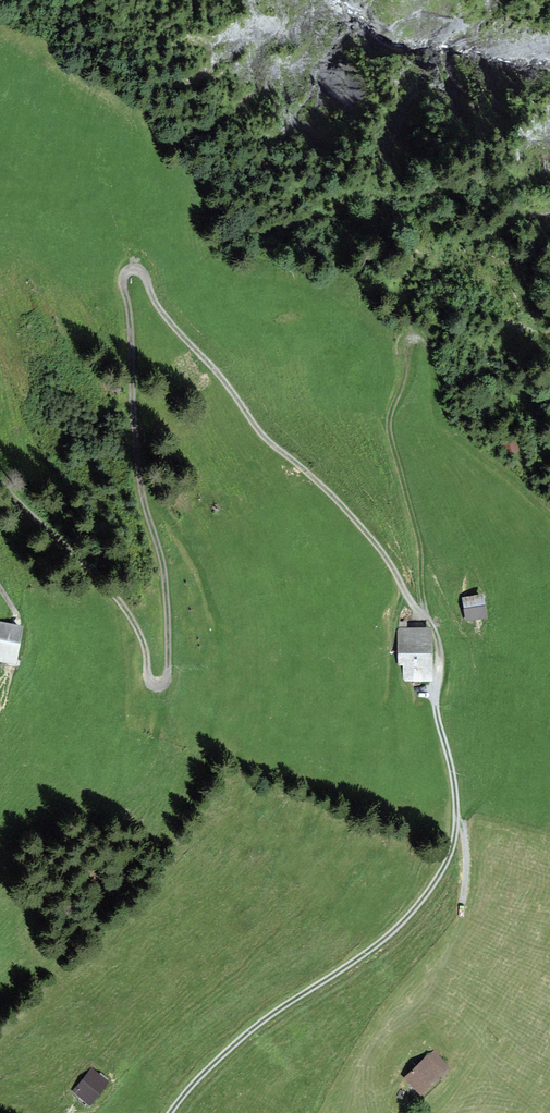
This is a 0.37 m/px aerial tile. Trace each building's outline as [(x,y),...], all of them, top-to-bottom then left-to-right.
[(507,446),(507,456),(518,457),(519,447),(507,446)] [(465,599),(468,617),(484,614),(481,597),(465,599)] [(16,662),(23,625),(0,621),(0,659),(16,662)] [(411,662),(411,678),(428,678),(428,660),(428,630),(404,631),(404,623),(399,623),(399,662),(411,662)] [(450,1062),(437,1050),(407,1079),(420,1092),(450,1062)] [(92,1070),(75,1091),(88,1102),(106,1081),(92,1070)]
